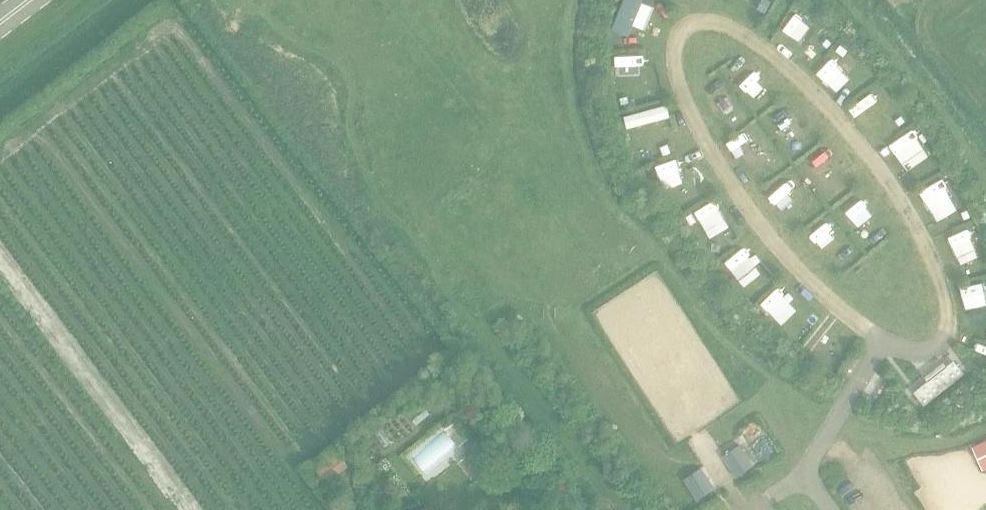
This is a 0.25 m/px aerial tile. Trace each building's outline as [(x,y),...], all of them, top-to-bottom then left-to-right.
[(953,362),(914,393),(924,404),(962,374),(953,362)] [(973,448),(983,469),(985,468),(985,441),(973,448)]
